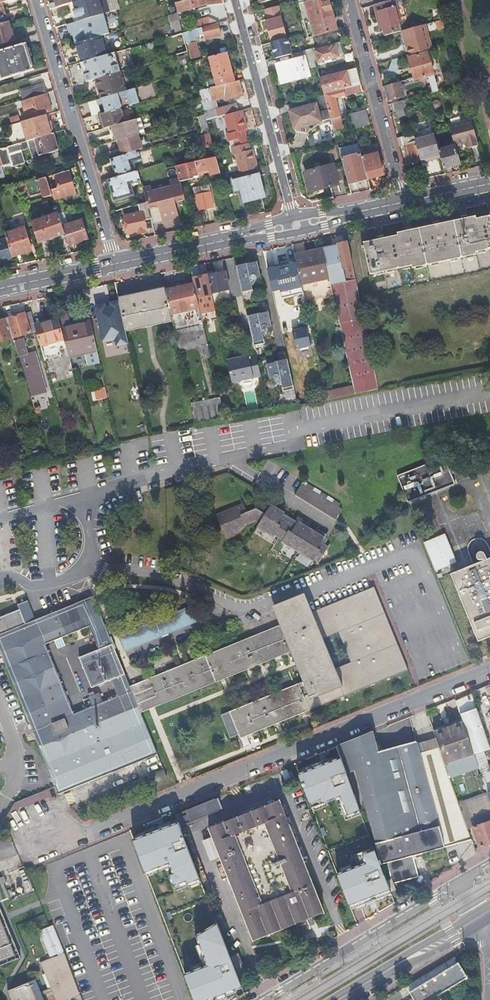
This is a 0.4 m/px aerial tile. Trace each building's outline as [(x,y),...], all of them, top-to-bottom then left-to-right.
[(73,3),(79,22),(84,20),(103,14),(99,0),(83,0),(74,3),(73,3)] [(103,14),(109,12),(106,0),(99,0),(103,14)] [(223,0),(187,0),(175,3),(177,13),(208,4),(208,6),(224,4),(223,0)] [(331,8),(329,3),(328,0),(314,0),(298,4),(301,13),(303,22),(305,31),(307,36),(308,39),(336,31),(332,16),(333,16),(331,8)] [(395,7),(393,0),(392,0),(374,5),(376,14),(379,13),(383,29),(383,28),(385,36),(401,31),(395,7)] [(179,21),(177,13),(170,15),(172,22),(179,21)] [(22,39),(20,31),(12,34),(9,22),(7,23),(0,25),(0,46),(22,39)] [(65,43),(83,38),(81,30),(79,23),(61,29),(65,43)] [(221,34),(218,23),(191,31),(184,33),(191,59),(198,57),(192,36),(201,34),(202,39),(221,34)] [(409,55),(431,49),(425,25),(402,31),(405,41),(407,41),(408,47),(407,47),(409,55)] [(86,40),(87,40),(99,36),(112,33),(110,28),(88,35),(88,36),(85,37),(86,40)] [(188,52),(183,33),(183,32),(172,36),(177,55),(188,52)] [(101,43),(99,36),(87,40),(76,43),(82,62),(89,60),(98,58),(105,56),(104,52),(101,43)] [(343,56),(340,42),(315,48),(316,51),(314,52),(318,62),(343,56)] [(0,80),(34,70),(26,44),(0,52),(0,80)] [(234,81),(227,53),(209,57),(211,64),(217,86),(221,85),(234,81)] [(415,80),(434,75),(427,53),(408,58),(414,78),(415,80)] [(110,54),(105,56),(98,58),(100,64),(112,61),(110,54)] [(281,82),(309,75),(304,58),(277,65),(281,82)] [(89,60),(82,62),(74,65),(79,79),(93,75),(89,60)] [(101,69),(103,76),(117,72),(115,65),(101,69)] [(356,69),(319,78),(324,95),(360,85),(356,69)] [(126,91),(120,72),(95,79),(101,99),(126,91)] [(222,86),(221,85),(217,86),(199,91),(201,100),(202,104),(220,99),(221,101),(242,95),(238,82),(222,86)] [(404,97),(400,82),(384,87),(388,101),(404,97)] [(362,92),(360,85),(324,95),(330,119),(330,120),(340,117),(335,98),(345,95),(345,96),(362,92)] [(44,95),(46,94),(44,86),(20,93),(22,101),(44,95)] [(135,88),(126,91),(101,99),(98,100),(99,105),(100,107),(102,106),(102,104),(103,104),(105,113),(120,109),(117,99),(127,97),(130,106),(139,103),(135,88)] [(44,95),(22,101),(27,118),(51,111),(47,96),(45,97),(44,95)] [(330,119),(324,95),(308,100),(310,105),(289,111),(294,129),(330,119)] [(408,114),(404,101),(393,104),(395,113),(396,113),(398,117),(408,114)] [(98,115),(101,114),(99,107),(100,107),(99,105),(90,108),(92,117),(98,115)] [(124,123),(120,109),(105,113),(101,114),(98,115),(102,130),(112,127),(124,123)] [(369,125),(365,110),(350,115),(353,126),(354,129),(369,125)] [(243,111),(225,116),(229,134),(226,135),(229,143),(234,141),(247,138),(247,137),(245,137),(244,130),(248,129),(243,111)] [(21,122),(27,142),(51,134),(48,122),(46,115),(21,122)] [(206,121),(205,115),(198,117),(202,131),(209,129),(206,121)] [(350,115),(340,117),(330,120),(333,131),(353,126),(350,115)] [(140,118),(124,123),(112,127),(116,141),(118,141),(139,135),(144,133),(140,118)] [(472,120),(449,126),(455,146),(455,147),(466,144),(467,149),(479,146),(472,120)] [(434,135),(432,128),(413,133),(413,134),(415,140),(434,135)] [(54,134),(51,134),(27,142),(0,150),(0,168),(2,167),(2,168),(3,167),(11,165),(11,167),(25,164),(22,152),(30,149),(33,158),(59,151),(54,134)] [(413,134),(397,139),(399,146),(404,145),(409,164),(420,161),(415,140),(413,134)] [(143,149),(139,135),(118,141),(122,155),(128,153),(138,150),(143,149)] [(435,137),(434,135),(415,140),(420,161),(440,155),(439,150),(435,137)] [(247,138),(234,141),(236,147),(249,144),(247,138)] [(257,169),(258,169),(253,150),(250,151),(249,144),(236,147),(232,149),(234,156),(235,156),(240,174),(257,169)] [(358,146),(339,151),(347,183),(367,178),(360,151),(358,146)] [(440,158),(444,169),(460,165),(455,147),(455,146),(449,148),(439,150),(440,155),(440,158)] [(360,151),(367,178),(383,174),(376,147),(360,151)] [(128,154),(112,159),(117,176),(133,171),(131,161),(140,159),(138,150),(128,153),(128,154)] [(221,174),(216,157),(195,162),(198,173),(203,172),(203,174),(210,173),(211,176),(221,174)] [(198,173),(195,162),(177,166),(180,178),(181,182),(193,179),(194,178),(194,177),(193,173),(197,172),(198,176),(198,173)] [(311,192),(338,185),(333,165),(305,172),(311,192)] [(240,174),(234,175),(235,181),(233,182),(236,192),(242,191),(245,202),(244,202),(244,203),(266,197),(266,196),(265,196),(259,176),(260,176),(260,174),(259,175),(257,169),(240,174)] [(76,194),(69,171),(52,175),(53,179),(56,178),(59,188),(53,190),(56,200),(76,194)] [(140,180),(138,171),(108,180),(115,200),(133,195),(130,183),(140,180)] [(45,198),(53,195),(47,177),(19,185),(21,191),(28,189),(30,193),(37,192),(38,194),(43,193),(45,198)] [(181,182),(180,178),(179,178),(180,181),(172,183),(173,186),(171,187),(175,203),(176,203),(174,196),(183,194),(185,201),(186,201),(180,182),(181,182)] [(143,188),(143,189),(144,194),(147,203),(146,203),(148,210),(149,210),(148,207),(158,205),(159,207),(159,208),(161,208),(164,221),(178,217),(175,205),(175,203),(171,187),(152,192),(152,193),(145,195),(143,188)] [(151,187),(143,188),(145,195),(152,193),(152,192),(151,187)] [(210,192),(202,194),(206,210),(214,208),(210,192)] [(176,203),(185,201),(183,194),(174,196),(176,203)] [(206,210),(202,194),(195,195),(199,211),(206,210)] [(63,212),(70,210),(68,205),(62,207),(61,203),(55,204),(58,213),(63,212)] [(148,210),(146,203),(139,205),(141,214),(125,217),(126,223),(122,223),(123,227),(126,227),(128,234),(146,230),(144,220),(151,218),(148,210)] [(68,225),(63,212),(58,213),(63,226),(68,225)] [(63,226),(58,213),(31,222),(38,243),(65,234),(63,226)] [(460,221),(460,217),(404,229),(416,283),(472,274),(460,221)] [(476,221),(475,218),(460,221),(472,274),(489,270),(489,218),(476,221)] [(81,220),(68,225),(63,226),(65,234),(69,245),(88,239),(81,220)] [(7,240),(12,257),(32,251),(24,228),(5,234),(7,240)] [(416,283),(404,229),(396,231),(397,233),(362,241),(363,244),(360,245),(361,249),(365,249),(374,293),(416,283)] [(12,257),(7,240),(0,242),(0,262),(10,260),(9,258),(12,257)] [(353,386),(355,394),(379,390),(358,292),(348,294),(342,267),(349,266),(350,269),(353,267),(348,242),(323,247),(323,248),(330,280),(334,298),(353,386)] [(330,280),(323,248),(294,254),(296,260),(302,286),(302,287),(305,300),(306,304),(334,298),(330,280)] [(286,304),(305,300),(302,287),(302,286),(296,260),(267,267),(272,289),(283,287),(286,304)] [(257,262),(237,266),(242,292),(253,290),(251,281),(252,279),(253,280),(254,280),(255,280),(255,279),(256,279),(256,278),(256,277),(260,276),(257,262)] [(197,264),(190,266),(193,279),(199,277),(199,274),(197,264)] [(348,294),(358,292),(353,267),(350,269),(349,266),(342,267),(348,294)] [(208,275),(212,293),(229,290),(225,272),(208,275)] [(193,279),(194,284),(200,312),(216,308),(212,293),(208,275),(199,277),(193,279)] [(166,290),(172,320),(178,346),(200,342),(204,357),(210,356),(200,312),(194,284),(185,286),(184,279),(176,281),(178,287),(166,290)] [(118,296),(126,331),(172,320),(166,290),(165,286),(118,296)] [(109,336),(126,332),(126,331),(118,296),(117,294),(103,298),(105,306),(102,307),(109,336)] [(93,302),(86,304),(89,316),(96,314),(93,302)] [(36,331),(34,325),(30,312),(25,313),(30,333),(36,331)] [(252,334),(254,343),(264,340),(262,331),(263,329),(263,330),(264,330),(265,330),(266,330),(267,329),(267,328),(267,327),(271,326),(268,312),(248,317),(252,334)] [(21,366),(30,396),(45,392),(34,352),(26,354),(22,340),(17,341),(16,337),(30,333),(25,313),(7,319),(12,338),(14,342),(21,366)] [(36,331),(44,359),(61,354),(59,349),(66,347),(60,327),(58,318),(34,325),(36,331)] [(12,338),(7,319),(0,321),(0,342),(12,338)] [(66,347),(69,356),(85,353),(87,365),(100,362),(97,350),(90,320),(60,327),(66,347)] [(235,358),(227,360),(232,382),(261,376),(256,354),(241,357),(235,358)] [(309,370),(320,368),(317,357),(307,360),(309,370)] [(283,388),(293,386),(287,360),(267,364),(270,378),(274,377),(274,378),(275,379),(276,380),(277,380),(278,379),(279,378),(281,379),(283,388)] [(105,387),(108,397),(114,395),(121,394),(119,384),(105,387)] [(325,392),(327,400),(355,394),(353,386),(325,392)] [(107,397),(108,397),(105,387),(86,391),(88,402),(107,397)] [(220,398),(191,404),(196,426),(225,420),(220,398)] [(444,457),(397,476),(408,502),(455,484),(444,457)] [(336,509),(297,488),(289,503),(331,526),(337,514),(334,512),(336,509)] [(240,517),(243,516),(240,509),(212,520),(222,545),(237,539),(241,532),(253,527),(257,529),(256,533),(273,542),(274,540),(283,545),(281,547),(314,564),(315,562),(319,565),(328,548),(322,544),(325,539),(297,524),(294,530),(279,522),(282,516),(268,509),(263,519),(254,515),(244,519),(241,520),(240,517)] [(445,534),(424,542),(436,571),(456,562),(445,534)] [(489,636),(489,558),(451,574),(478,640),(481,639),(489,636)] [(313,612),(305,594),(265,610),(273,629),(148,680),(159,706),(284,655),(296,685),(230,713),(240,739),(408,670),(375,587),(313,612)] [(58,794),(157,754),(141,713),(134,697),(142,693),(139,683),(130,687),(126,676),(113,644),(93,596),(51,613),(35,619),(25,623),(19,609),(0,617),(0,649),(58,794)] [(25,623),(35,619),(29,605),(19,609),(25,623)] [(197,621),(191,606),(119,635),(125,650),(197,621)] [(141,713),(159,706),(148,680),(139,683),(142,693),(134,697),(141,713)] [(461,719),(473,753),(482,778),(486,791),(489,801),(489,802),(489,776),(481,750),(489,748),(471,695),(455,701),(461,719)] [(432,729),(439,749),(449,776),(464,770),(469,782),(482,778),(473,753),(461,719),(432,729)] [(378,730),(337,747),(342,761),(344,760),(347,771),(357,769),(380,862),(385,875),(390,891),(394,889),(392,883),(418,877),(413,855),(460,843),(472,840),(449,776),(439,749),(430,751),(420,754),(417,742),(383,750),(378,730)] [(342,761),(337,747),(334,748),(337,761),(342,761)] [(335,756),(289,774),(303,811),(336,798),(343,816),(356,811),(335,756)] [(154,783),(167,778),(164,770),(151,775),(154,783)] [(175,815),(177,821),(181,829),(193,825),(192,822),(223,809),(221,809),(217,799),(218,798),(218,797),(175,815)] [(254,940),(324,912),(279,800),(209,828),(213,838),(204,842),(211,861),(220,857),(254,940)] [(484,821),(484,823),(473,827),(479,846),(489,843),(489,819),(484,821)] [(175,825),(129,843),(144,880),(176,867),(183,885),(196,880),(175,825)] [(361,868),(338,877),(350,907),(390,891),(385,875),(380,862),(375,850),(357,857),(361,868)] [(21,957),(0,905),(0,965),(21,957)] [(188,999),(211,999),(238,990),(213,926),(192,941),(203,968),(179,978),(188,999)] [(41,991),(36,979),(10,989),(8,990),(12,999),(44,999),(42,994),(53,990),(56,999),(62,999),(80,993),(65,952),(42,961),(51,987),(41,991)] [(467,978),(458,963),(410,993),(414,999),(441,999),(439,995),(467,978)]
